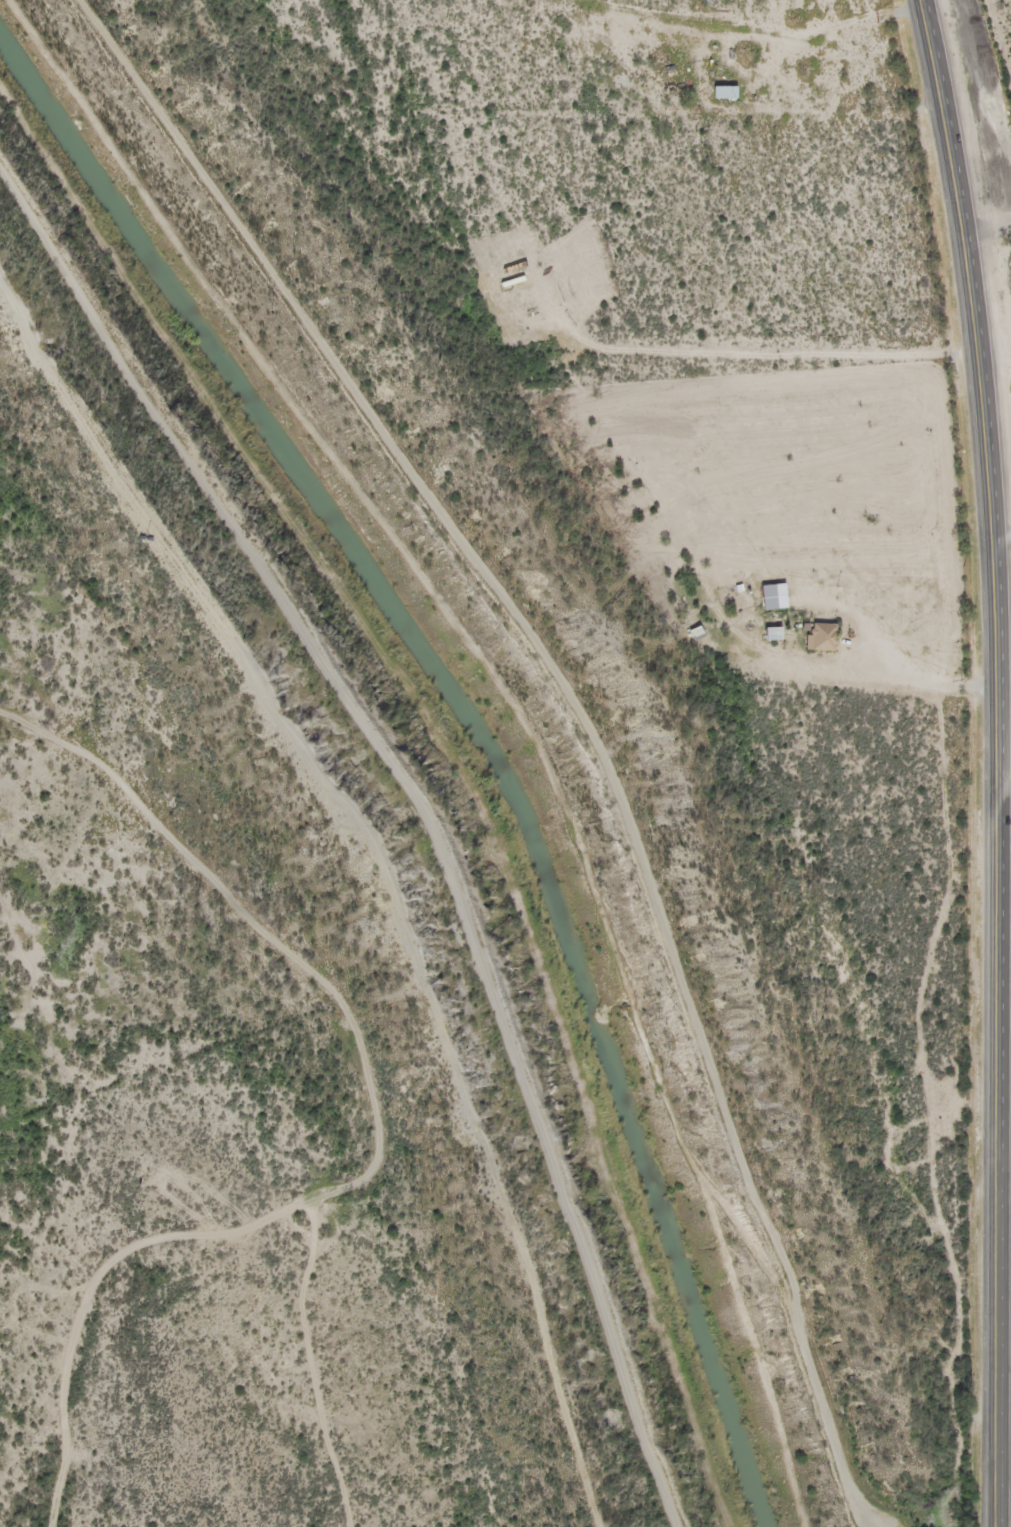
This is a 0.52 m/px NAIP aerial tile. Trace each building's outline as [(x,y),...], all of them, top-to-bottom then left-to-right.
[(730,88),(706,88),(706,102),(730,102),(730,88)] [(699,640),(694,628),(683,633),(688,645),(699,640)]
